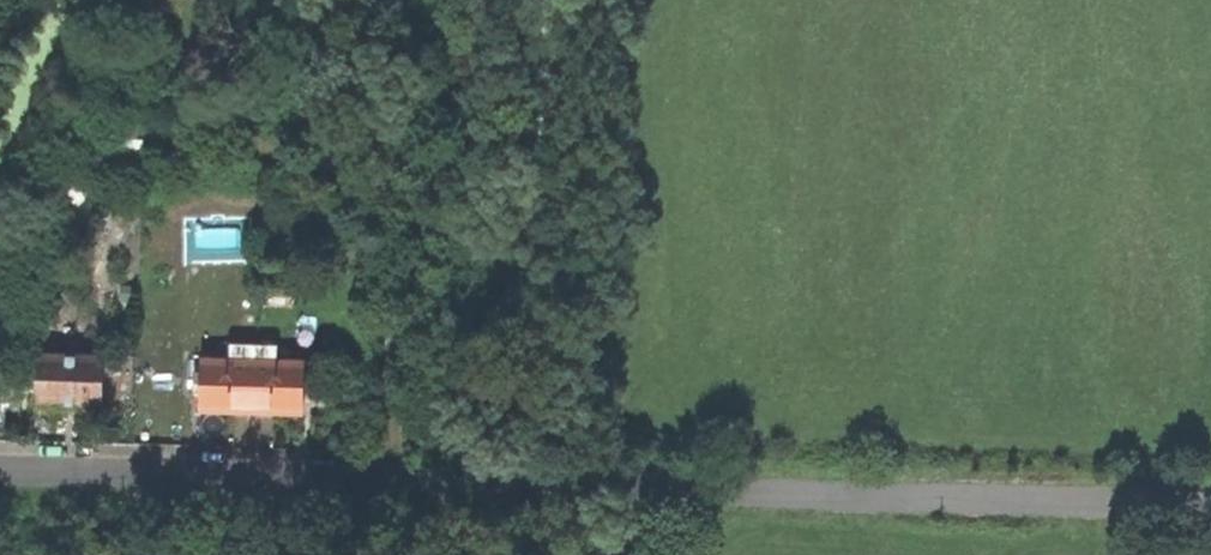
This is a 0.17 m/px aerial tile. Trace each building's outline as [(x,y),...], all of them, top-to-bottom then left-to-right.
[(224,411),(252,412),(254,346),(230,345),(230,358),(201,357),(200,410),(224,411)] [(254,346),(252,412),(275,412),(303,413),(304,361),(275,360),(276,346),(254,346)] [(68,405),(101,407),(103,356),(39,353),(36,404),(68,405)]
